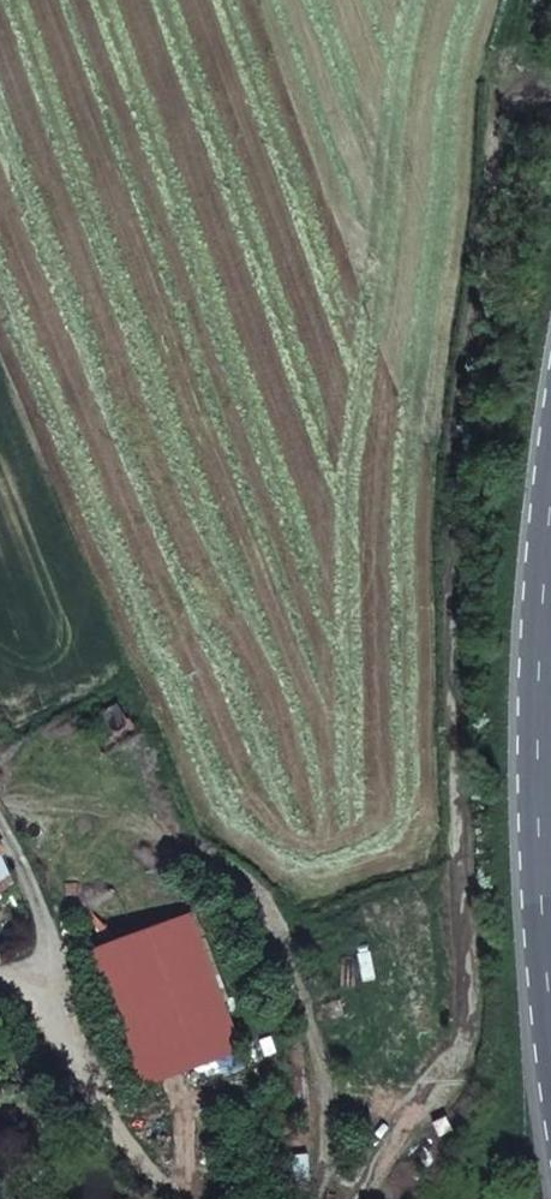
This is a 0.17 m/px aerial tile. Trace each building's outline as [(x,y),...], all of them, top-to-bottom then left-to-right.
[(191,915),(87,954),(137,1090),(241,1051),(191,915)]
